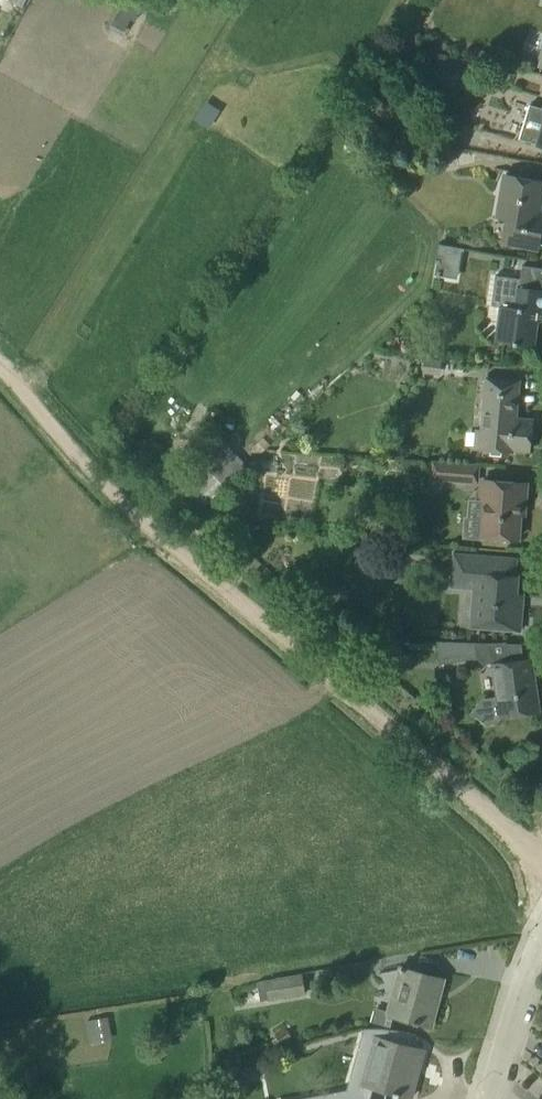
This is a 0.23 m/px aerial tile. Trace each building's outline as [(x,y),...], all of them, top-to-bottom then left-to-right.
[(110,29),(123,35),(131,20),(135,22),(143,3),(136,0),(123,0),(110,29)] [(531,104),(521,139),(537,143),(541,145),(541,108),(531,104)] [(505,174),(497,216),(506,218),(502,241),(537,247),(541,225),(536,224),(541,192),(541,181),(505,174)] [(462,277),(465,245),(442,242),(438,274),(462,277)] [(491,304),(500,306),(498,320),(495,340),(506,342),(511,342),(533,345),(536,321),(541,322),(541,289),(541,282),(541,268),(526,266),(522,265),(520,278),(499,275),(495,274),(491,304)] [(473,448),(499,450),(512,451),(513,449),(529,450),(532,419),(513,417),(514,408),(517,408),(519,380),(486,377),(481,429),(475,429),(473,448)] [(203,507),(247,464),(224,440),(180,483),(203,507)] [(478,465),(435,462),(434,477),(477,480),(478,465)] [(526,483),(504,481),(482,480),(481,496),(485,497),(482,535),(518,538),(520,506),(525,506),(526,483)] [(454,553),(452,586),(473,587),(470,626),(498,629),(520,631),(523,604),(516,604),(518,575),(516,575),(518,558),(495,556),(473,554),(454,553)] [(472,642),(436,641),(440,664),(475,659),(472,642)] [(394,668),(411,670),(413,653),(402,652),(402,644),(386,642),(384,659),(395,660),(394,668)] [(520,644),(472,642),(475,659),(483,665),(493,664),(522,659),(520,644)] [(499,722),(503,716),(538,710),(530,658),(522,659),(493,664),(498,696),(482,698),(471,713),(487,724),(499,722)] [(400,967),(388,1010),(388,1011),(387,1013),(388,1013),(414,1021),(413,1022),(418,1024),(419,1022),(430,1025),(437,1002),(435,1001),(441,979),(443,980),(443,979),(400,967)] [(304,993),(304,990),(301,974),(267,980),(259,981),(262,1000),(304,993)] [(375,1007),(371,1021),(385,1025),(388,1013),(387,1013),(388,1011),(388,1010),(375,1007)] [(111,1016),(90,1019),(93,1040),(114,1037),(111,1016)] [(360,1082),(372,1086),(393,1092),(393,1094),(399,1095),(399,1093),(411,1096),(417,1073),(415,1072),(421,1050),(423,1051),(424,1050),(410,1046),(413,1034),(390,1029),(387,1039),(373,1036),(360,1082)]
